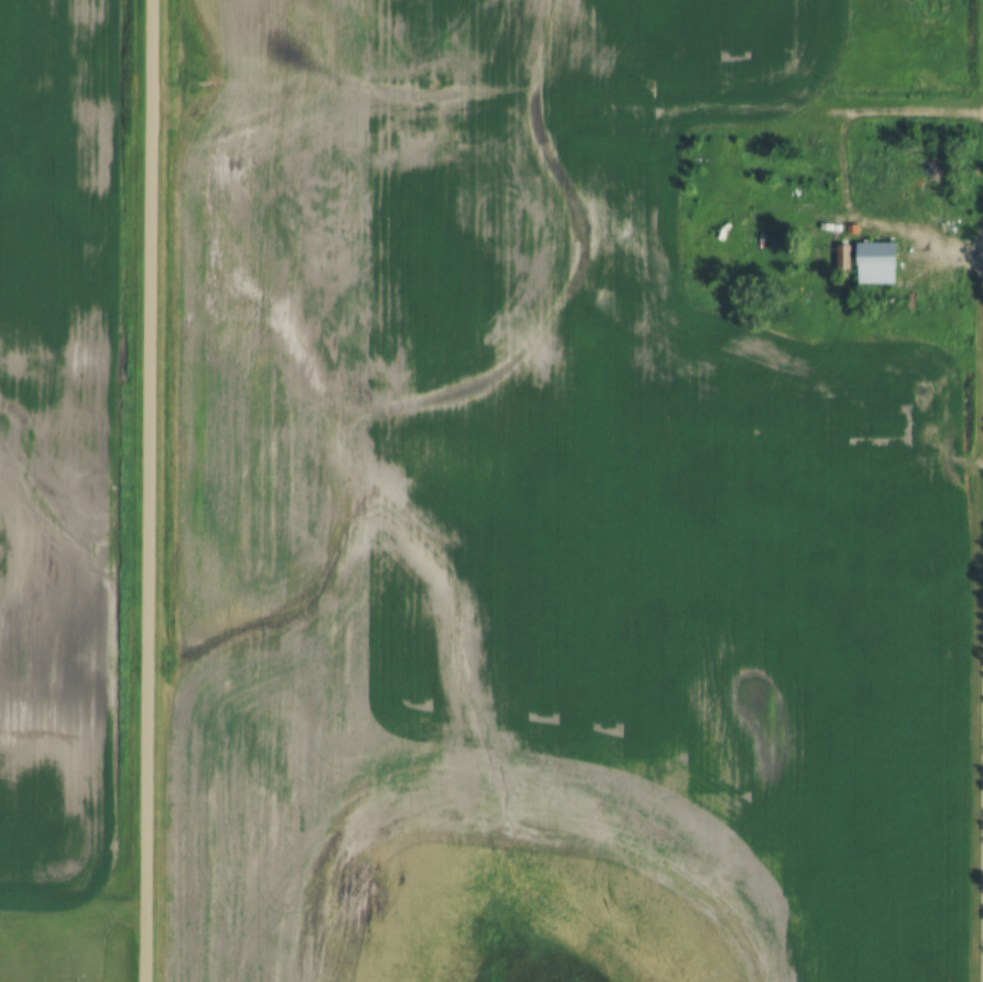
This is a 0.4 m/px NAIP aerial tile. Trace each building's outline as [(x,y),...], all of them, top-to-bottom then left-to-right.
[(860,285),(899,285),(900,244),(861,243),(860,285)]
